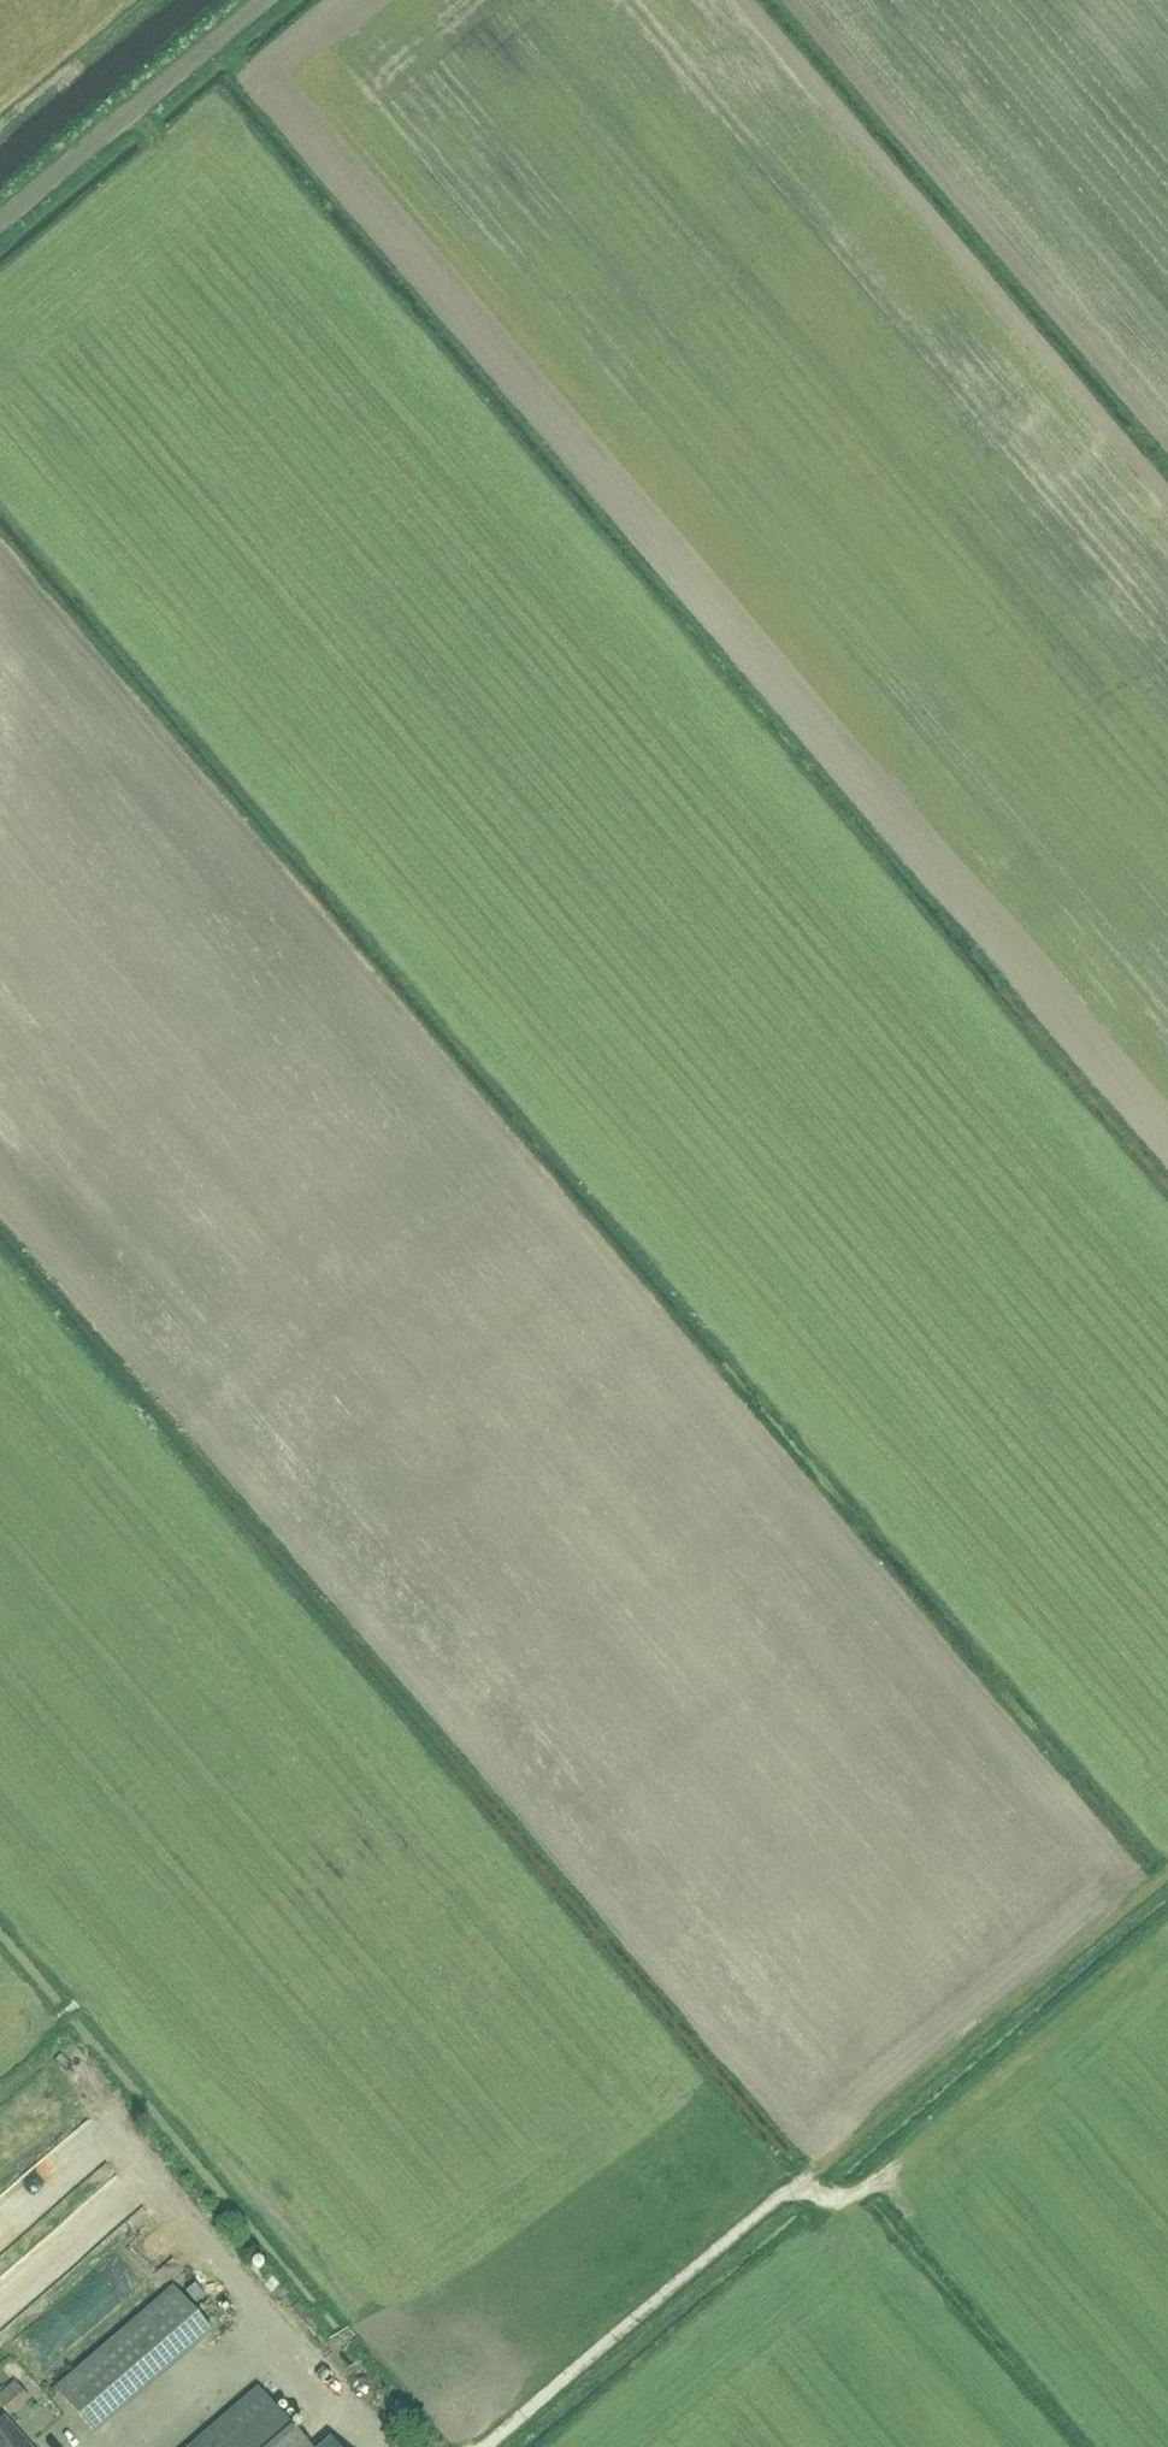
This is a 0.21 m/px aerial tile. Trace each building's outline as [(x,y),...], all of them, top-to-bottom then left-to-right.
[(212,2334),(174,2290),(58,2391),(95,2435),(212,2334)] [(258,2391),(194,2446),(306,2446),(258,2391)] [(5,2420),(0,2424),(0,2446),(28,2446),(5,2420)]
